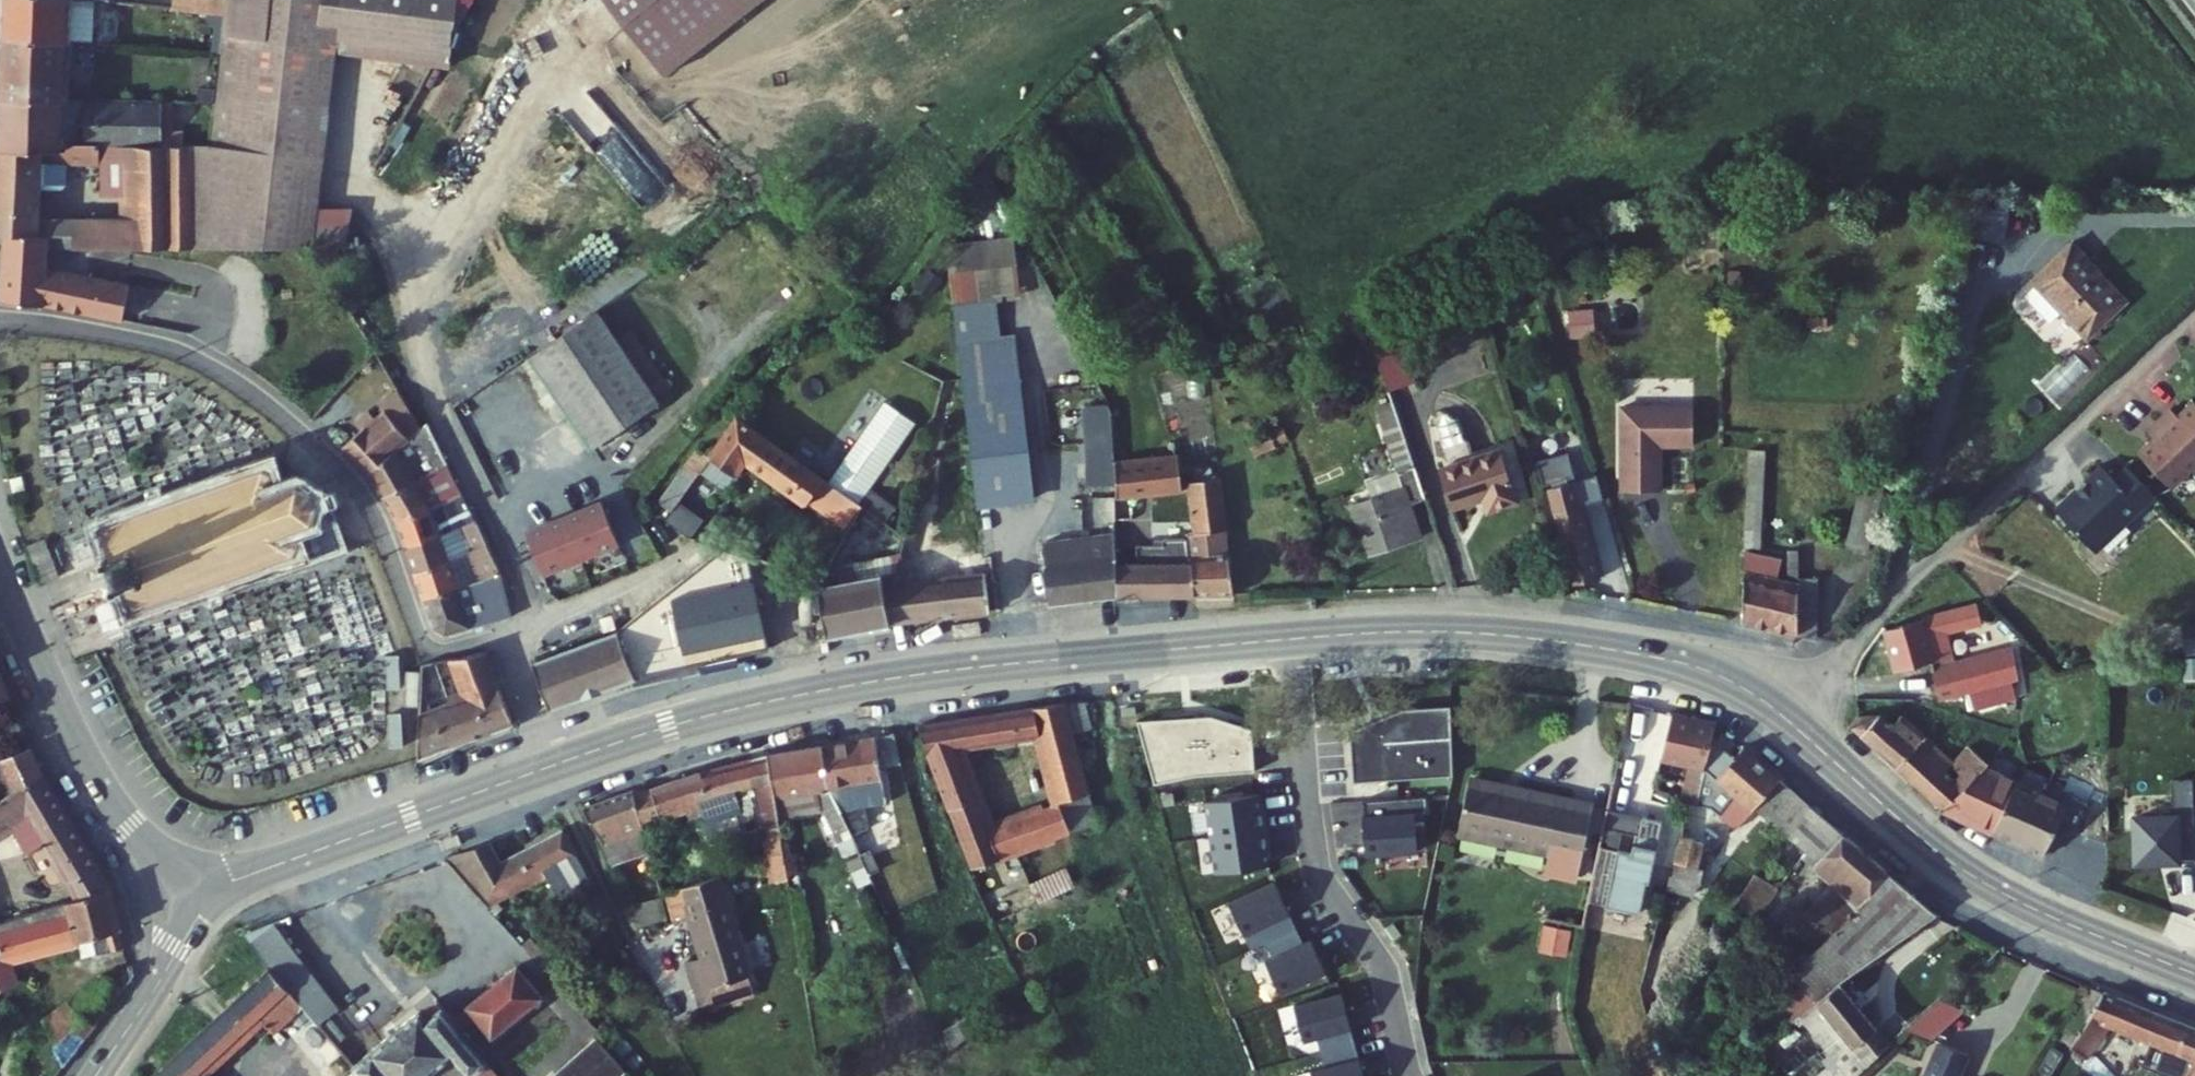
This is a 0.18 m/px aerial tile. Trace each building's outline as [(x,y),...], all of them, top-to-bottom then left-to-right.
[(1,13),(92,18),(94,0),(1,0),(1,13)] [(223,11),(225,0),(115,0),(223,11)] [(221,32),(213,101),(226,102),(225,121),(301,129),(312,43),(317,0),(266,0),(262,37),(221,32)] [(223,11),(221,32),(262,37),(266,0),(225,0),(223,11)] [(312,43),(426,54),(432,0),(317,0),(312,43)] [(622,19),(645,0),(606,0),(622,19)] [(761,0),(645,0),(622,19),(667,76),(761,0)] [(0,27),(0,38),(69,42),(90,44),(92,18),(1,13),(0,27)] [(67,97),(69,42),(0,38),(0,96),(67,97)] [(98,143),(133,143),(162,142),(162,98),(67,97),(0,96),(0,146),(98,143)] [(213,101),(207,141),(223,142),(225,121),(226,102),(213,101)] [(301,129),(225,121),(223,142),(297,170),(301,129)] [(196,141),(162,142),(133,143),(133,193),(133,215),(74,216),(74,220),(45,233),(45,246),(199,248),(196,141)] [(290,249),(297,170),(223,142),(207,141),(196,141),(199,248),(290,249)] [(38,233),(41,163),(98,162),(98,143),(0,146),(0,231),(38,233)] [(133,143),(98,143),(98,162),(97,193),(133,193),(133,143)] [(2002,199),(1970,188),(1963,224),(1996,232),(2002,199)] [(45,246),(45,233),(38,233),(0,231),(0,299),(71,309),(182,333),(214,351),(225,298),(109,272),(45,269),(45,246)] [(2069,237),(2025,276),(2029,279),(2018,290),(2044,316),(2055,306),(2083,335),(2126,295),(2069,237)] [(989,266),(946,269),(974,501),(1029,496),(1012,334),(997,334),(989,266)] [(1392,304),(1366,315),(1387,382),(1414,372),(1392,304)] [(1597,308),(1568,310),(1569,331),(1598,329),(1597,308)] [(588,311),(517,359),(576,454),(647,410),(588,311)] [(368,422),(363,427),(389,453),(415,431),(393,391),(378,406),(382,410),(372,418),(366,411),(361,415),(368,422)] [(869,484),(915,418),(884,396),(827,477),(859,500),(871,508),(884,518),(895,502),(869,484)] [(2194,454),(2194,399),(2192,396),(2176,411),(2169,403),(2157,415),(2194,454)] [(1422,497),(1389,400),(1372,406),(1397,486),(1350,503),(1368,553),(1418,535),(1407,502),(1422,497)] [(1622,404),(1621,488),(1659,488),(1660,445),(1693,443),(1694,405),(1622,404)] [(1112,456),(1111,407),(1079,407),(1081,490),(1113,489),(1112,456)] [(736,414),(700,466),(725,484),(743,457),(844,526),(859,500),(827,477),(736,414)] [(352,437),(340,448),(367,473),(389,453),(363,427),(368,422),(361,415),(345,429),(352,437)] [(2169,483),(2194,458),(2194,454),(2157,415),(2145,426),(2153,434),(2137,449),(2169,483)] [(389,453),(367,473),(380,495),(430,468),(415,431),(389,453)] [(1178,451),(1112,456),(1113,489),(1114,523),(1126,523),(1125,516),(1133,515),(1130,490),(1180,485),(1178,451)] [(668,506),(663,514),(689,534),(704,510),(681,493),(700,466),(686,456),(658,498),(668,506)] [(1502,457),(1442,476),(1454,512),(1485,502),(1489,515),(1518,506),(1502,457)] [(2153,490),(2126,461),(2112,473),(2099,459),(2085,473),(2085,477),(2055,506),(2094,546),(2153,490)] [(437,464),(430,468),(380,495),(395,519),(451,490),(437,464)] [(256,466),(95,525),(103,546),(97,553),(99,560),(106,561),(112,576),(108,581),(111,589),(121,590),(128,611),(264,562),(268,569),(323,549),(310,518),(316,502),(309,487),(292,480),(277,485),(270,470),(256,466)] [(1595,472),(1570,478),(1577,503),(1602,495),(1595,472)] [(1890,478),(1868,472),(1850,543),(1873,549),(1890,478)] [(1190,476),(1195,526),(1200,526),(1226,524),(1222,474),(1190,476)] [(1553,510),(1572,580),(1596,574),(1577,503),(1570,478),(1547,485),(1553,510)] [(1553,510),(1547,485),(1536,488),(1544,513),(1553,510)] [(395,519),(403,544),(465,518),(451,490),(395,519)] [(871,508),(859,500),(844,526),(838,536),(851,544),(871,508)] [(611,543),(595,502),(557,517),(573,558),(611,543)] [(907,515),(904,531),(901,543),(899,552),(913,555),(922,520),(907,515)] [(519,533),(535,573),(573,558),(557,517),(519,533)] [(480,545),(465,518),(403,544),(412,569),(480,545)] [(1233,589),(1226,524),(1200,526),(1202,549),(1195,549),(1197,578),(1195,577),(1196,590),(1233,589)] [(904,531),(896,526),(892,540),(901,543),(904,531)] [(1134,553),(1114,553),(1114,591),(1196,590),(1195,577),(1197,578),(1195,549),(1202,549),(1200,526),(1195,526),(1186,529),(1174,538),(1174,546),(1134,548),(1134,553)] [(1046,538),(1051,598),(1114,591),(1114,553),(1114,529),(1046,538)] [(931,574),(899,579),(904,618),(990,606),(983,568),(971,569),(968,549),(960,550),(958,539),(928,543),(931,574)] [(891,549),(899,552),(901,543),(892,540),(891,549)] [(480,545),(412,569),(421,597),(493,572),(480,545)] [(910,568),(913,555),(899,552),(897,565),(910,568)] [(1795,559),(1739,558),(1740,617),(1794,627),(1795,573),(1795,559)] [(879,568),(854,574),(861,625),(887,621),(882,583),(893,581),(879,568)] [(511,612),(493,572),(421,597),(432,627),(443,634),(511,612)] [(1814,574),(1795,573),(1794,627),(1814,630),(1814,574)] [(819,583),(826,632),(861,625),(854,574),(819,583)] [(899,579),(893,581),(882,583),(887,621),(904,618),(899,579)] [(1881,619),(1891,663),(1929,654),(1933,651),(1948,648),(1942,623),(1976,614),(1971,595),(1881,619)] [(644,605),(618,624),(636,674),(666,666),(657,640),(644,605)] [(618,624),(528,658),(546,706),(636,674),(618,624)] [(657,640),(666,666),(699,658),(692,633),(657,640)] [(1933,651),(1929,654),(1935,682),(2017,662),(2010,634),(1948,648),(1933,651)] [(435,658),(419,661),(415,754),(510,722),(483,647),(448,655),(462,693),(435,702),(435,658)] [(1064,698),(917,724),(972,864),(1093,821),(1064,698)] [(1446,774),(1447,704),(1402,707),(1403,726),(1349,729),(1352,780),(1446,774)] [(1403,726),(1402,707),(1381,715),(1349,729),(1403,726)] [(1713,717),(1671,708),(1661,754),(1658,753),(1657,762),(1664,764),(1665,755),(1690,760),(1682,794),(1696,798),(1709,743),(1715,719),(1713,717)] [(1898,711),(1852,710),(1846,720),(1940,805),(1982,760),(1988,755),(1970,739),(1952,759),(1946,765),(1930,751),(1935,745),(1898,711)] [(1193,771),(1252,767),(1249,724),(1201,711),(1135,716),(1153,780),(1193,771)] [(896,728),(873,733),(878,763),(901,759),(896,728)] [(1977,732),(1970,739),(1988,755),(1995,747),(1977,732)] [(873,733),(819,742),(830,795),(850,836),(859,831),(864,828),(855,803),(885,798),(878,763),(873,733)] [(819,742),(766,753),(774,814),(815,805),(834,844),(850,836),(830,795),(819,742)] [(1728,757),(1709,743),(1696,798),(1710,801),(1714,788),(1736,807),(1743,799),(1781,831),(1807,799),(1742,742),(1728,757)] [(1935,745),(1930,751),(1946,765),(1952,759),(1935,745)] [(8,792),(36,775),(34,773),(25,748),(0,760),(0,772),(8,792)] [(766,753),(746,757),(752,781),(762,824),(776,821),(774,814),(766,753)] [(652,784),(648,785),(656,807),(684,797),(687,808),(700,805),(706,832),(736,825),(732,808),(752,804),(747,782),(752,781),(746,757),(707,765),(652,784)] [(2065,794),(1982,760),(1940,805),(2037,850),(2065,794)] [(0,798),(0,824),(5,821),(19,845),(35,837),(70,897),(103,886),(36,775),(8,792),(0,798)] [(1581,815),(1583,802),(1467,778),(1456,832),(1531,847),(1539,808),(1581,815)] [(648,785),(631,789),(643,828),(650,826),(651,829),(657,828),(656,825),(662,823),(648,785)] [(631,789),(582,802),(611,854),(648,843),(643,828),(631,789)] [(1209,833),(1266,825),(1263,809),(1261,810),(1258,790),(1204,797),(1209,833)] [(1364,852),(1416,848),(1414,811),(1426,810),(1425,793),(1363,797),(1365,813),(1362,813),(1364,852)] [(1888,870),(1807,799),(1781,831),(1851,895),(1834,911),(1824,902),(1807,919),(1822,934),(1888,870)] [(1576,876),(1591,804),(1583,802),(1581,815),(1539,808),(1531,847),(1548,851),(1543,869),(1576,876)] [(2172,803),(2131,806),(2134,849),(2173,847),(2174,849),(2193,848),(2191,810),(2173,811),(2172,803)] [(1637,832),(1641,815),(1607,808),(1599,844),(1630,851),(1634,832),(1637,832)] [(1683,810),(1681,821),(1705,827),(1708,817),(1683,810)] [(1660,819),(1641,815),(1637,832),(1634,832),(1630,851),(1599,844),(1587,900),(1638,911),(1644,881),(1647,882),(1660,819)] [(785,884),(776,821),(762,824),(771,887),(785,884)] [(1705,827),(1681,821),(1672,864),(1679,866),(1677,877),(1692,880),(1705,827)] [(487,833),(444,854),(484,897),(541,867),(552,889),(584,872),(557,822),(498,852),(487,833)] [(1209,833),(1214,869),(1268,861),(1265,841),(1268,841),(1266,825),(1209,833)] [(862,840),(859,831),(850,836),(853,844),(862,840)] [(862,840),(853,844),(858,855),(866,850),(862,840)] [(866,850),(858,855),(867,876),(878,871),(868,849),(866,850)] [(716,872),(669,888),(677,913),(691,908),(710,960),(720,987),(753,975),(716,872)] [(1931,911),(1891,872),(1822,934),(1784,968),(1814,1000),(1841,978),(1931,911)] [(1740,903),(1766,911),(1775,883),(1748,875),(1740,903)] [(1295,924),(1273,877),(1227,898),(1250,945),(1265,938),(1295,924)] [(103,886),(70,897),(59,900),(62,909),(0,927),(0,958),(97,932),(103,950),(118,946),(103,886)] [(662,887),(632,893),(643,915),(669,907),(662,887)] [(47,903),(45,896),(13,907),(9,898),(0,901),(0,918),(47,903)] [(283,914),(239,931),(264,960),(315,1019),(336,1001),(278,928),(288,923),(283,914)] [(1264,956),(1279,989),(1325,968),(1310,935),(1302,938),(1295,924),(1265,938),(1272,953),(1264,956)] [(1568,955),(1570,927),(1541,925),(1539,953),(1568,955)] [(1655,1022),(1703,946),(1684,934),(1646,995),(1655,1022)] [(465,1005),(453,1015),(470,1037),(484,1026),(490,1035),(544,991),(518,958),(463,1001),(465,1005)] [(10,999),(0,960),(0,1002),(10,999)] [(321,1026),(315,1019),(264,960),(221,997),(246,1028),(261,1014),(276,1032),(295,1016),(310,1035),(321,1026)] [(710,960),(695,964),(710,1010),(758,993),(753,975),(720,987),(710,960)] [(123,967),(108,976),(115,988),(125,974),(123,967)] [(1890,1036),(1841,978),(1814,1000),(1800,1011),(1831,1045),(1837,1040),(1845,1033),(1867,1056),(1890,1036)] [(884,1034),(924,1022),(912,979),(871,991),(884,1034)] [(2169,1011),(2105,984),(2069,1042),(2087,1053),(2111,1022),(2155,1040),(2169,1011)] [(1354,1038),(1340,987),(1292,1000),(1302,1036),(1316,1032),(1320,1047),(1354,1038)] [(364,1075),(419,1075),(451,1050),(466,1067),(473,1075),(500,1075),(470,1037),(453,1015),(433,991),(371,1044),(351,1061),(364,1075)] [(1942,994),(1911,1024),(1928,1042),(1959,1013),(1942,994)] [(246,1028),(221,997),(148,1061),(162,1075),(205,1075),(199,1069),(246,1028)] [(61,999),(37,1023),(56,1066),(89,1023),(70,1006),(61,999)] [(336,1001),(315,1019),(321,1026),(351,1061),(371,1044),(336,1001)] [(958,1011),(925,1025),(932,1042),(966,1028),(958,1011)] [(2169,1011),(2155,1040),(2150,1050),(2189,1068),(2194,1060),(2194,1022),(2169,1011)] [(554,1075),(612,1075),(628,1062),(602,1033),(554,1075)] [(1845,1033),(1837,1040),(1850,1054),(1859,1064),(1867,1056),(1845,1033)] [(1354,1038),(1320,1047),(1324,1062),(1309,1066),(1311,1075),(1364,1075),(1354,1038)] [(1968,1051),(1940,1038),(1922,1075),(1956,1075),(1968,1051)] [(419,1075),(455,1075),(466,1067),(451,1050),(419,1075)] [(1825,1075),(1845,1075),(1859,1064),(1850,1054),(1825,1075)] [(2189,1068),(2182,1075),(2194,1075),(2194,1060),(2189,1068)]
